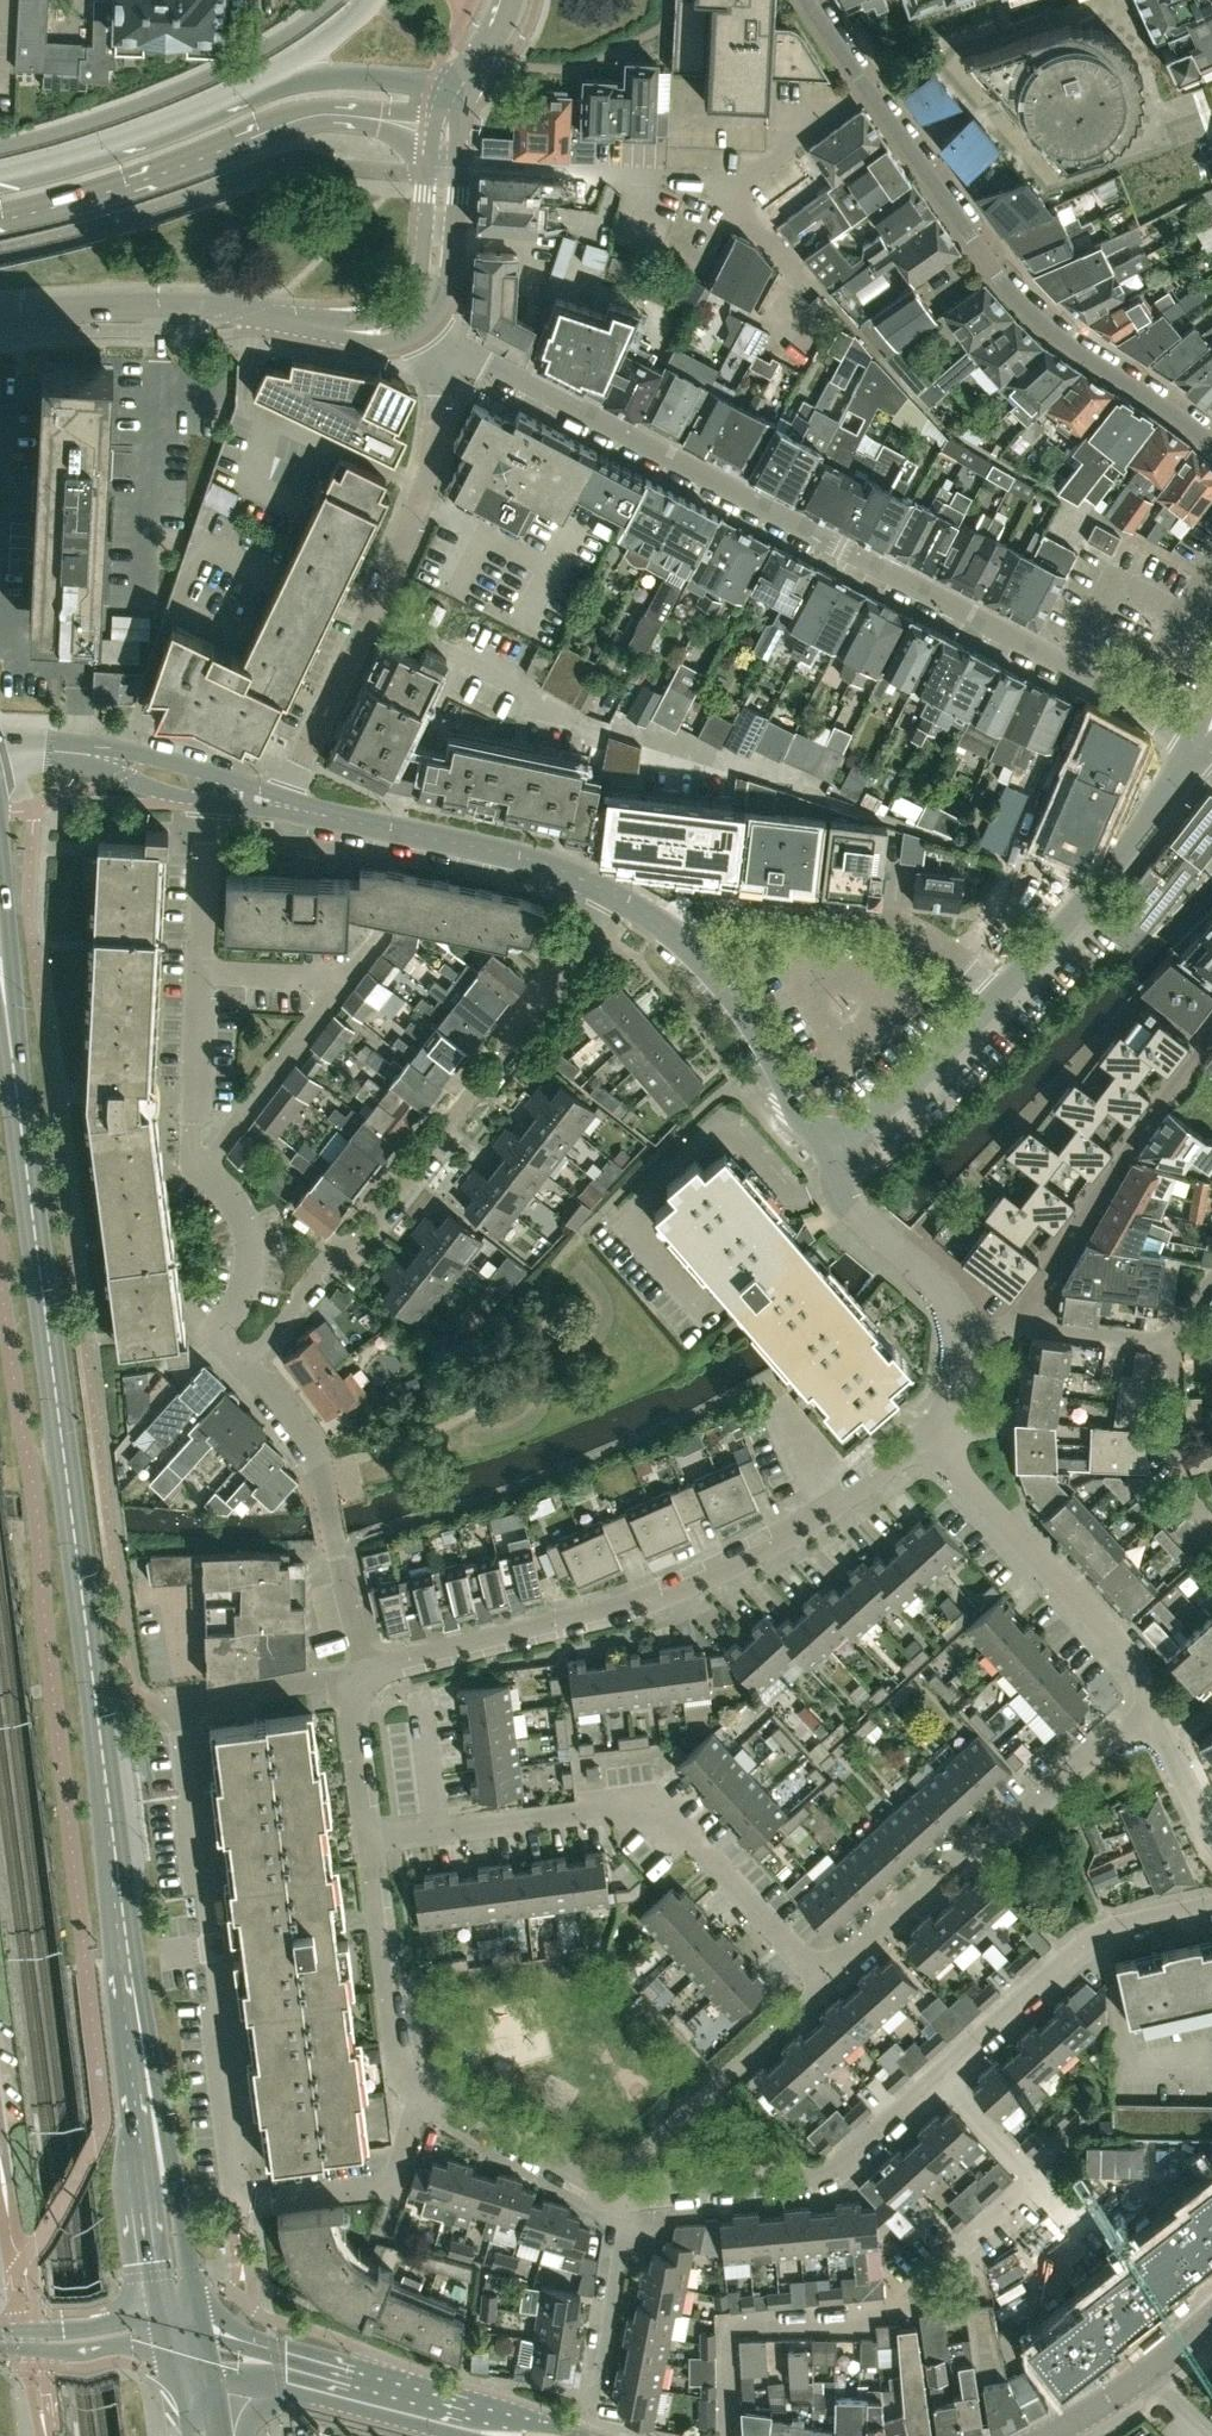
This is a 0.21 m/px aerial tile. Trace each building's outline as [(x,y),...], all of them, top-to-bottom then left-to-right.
[(79,75),(79,76),(80,77),(81,78),(82,79),(84,80),(85,80),(108,81),(109,67),(115,67),(116,50),(144,50),(144,36),(187,37),(186,51),(220,52),(222,0),(94,0),(93,44),(46,41),(48,0),(19,0),(16,68),(44,69),(44,55),(79,57),(79,75)] [(671,71),(705,73),(704,100),(704,101),(705,101),(769,104),(770,104),(770,103),(772,76),(831,79),(803,35),(801,32),(797,29),(794,27),(790,26),(785,25),(773,25),(774,0),(675,0),(671,71)] [(874,0),(842,0),(848,10),(864,3),(870,17),(879,13),(882,16),(879,11),(874,0)] [(882,16),(886,14),(882,4),(887,2),(886,0),(874,0),(879,11),(882,16)] [(910,9),(914,20),(922,43),(931,68),(903,87),(920,112),(929,124),(933,122),(949,116),(954,133),(943,142),(943,141),(941,142),(977,193),(1002,228),(1016,222),(1055,205),(1119,175),(1139,225),(1187,201),(1211,189),(1211,178),(1198,143),(1211,139),(1211,112),(1211,109),(1203,87),(1195,90),(1182,94),(1176,76),(1164,50),(1156,35),(1141,0),(907,0),(910,9)] [(1176,76),(1201,64),(1204,71),(1211,67),(1211,0),(1141,0),(1156,35),(1167,30),(1174,45),(1164,50),(1176,76)] [(572,129),(571,159),(597,160),(597,131),(668,132),(669,110),(655,110),(656,62),(626,61),(625,84),(614,83),(614,80),(584,78),(583,101),(572,101),(572,129)] [(482,153),(571,159),(572,129),(572,101),(572,97),(565,96),(565,91),(548,91),(548,96),(540,96),(540,106),(516,105),(514,137),(483,135),(482,153)] [(808,149),(834,183),(887,145),(862,109),(808,149)] [(837,233),(845,227),(870,210),(911,180),(887,145),(834,183),(788,217),(798,229),(822,212),(837,233)] [(481,172),(479,199),(538,204),(539,191),(562,193),(563,178),(481,172)] [(935,215),(911,180),(870,210),(894,245),(935,215)] [(1187,201),(1194,215),(1211,206),(1211,189),(1187,201)] [(537,231),(538,205),(538,204),(479,199),(477,227),(537,231)] [(1004,232),(1019,251),(1080,223),(1077,216),(1063,222),(1055,205),(1016,222),(1017,226),(1004,232)] [(857,323),(872,313),(900,292),(883,268),(896,259),(914,283),(959,250),(935,215),(894,245),(890,247),(873,259),(870,262),(830,291),(857,323)] [(1019,251),(1033,271),(1077,253),(1094,245),(1088,231),(1095,228),(1091,219),(1080,223),(1019,251)] [(1136,226),(1124,232),(1094,245),(1077,253),(1033,271),(1057,296),(1058,297),(1114,269),(1131,262),(1156,249),(1155,247),(1113,268),(1105,252),(1128,241),(1129,245),(1142,240),(1136,226)] [(706,283),(746,304),(748,305),(769,264),(751,242),(733,233),(706,283)] [(562,261),(575,264),(582,239),(569,235),(562,261)] [(803,258),(830,291),(870,262),(873,259),(890,247),(881,235),(864,246),(868,252),(851,264),(831,237),(803,258)] [(1114,269),(1058,297),(1087,321),(1090,322),(1130,298),(1119,280),(1175,251),(1170,242),(1156,249),(1131,262),(1114,269)] [(581,262),(605,269),(611,250),(587,243),(581,262)] [(524,357),(534,325),(515,315),(519,254),(476,251),(472,324),(476,331),(524,357)] [(688,275),(681,288),(698,296),(704,282),(688,275)] [(942,312),(951,324),(970,348),(1013,316),(985,284),(984,283),(942,312)] [(1090,322),(1116,340),(1177,302),(1190,293),(1189,292),(1183,283),(1171,290),(1172,293),(1148,307),(1140,294),(1130,298),(1090,322)] [(1198,286),(1189,292),(1190,293),(1177,302),(1116,340),(1146,359),(1180,330),(1170,319),(1205,297),(1198,286)] [(872,313),(857,323),(885,353),(894,347),(937,316),(915,290),(907,287),(900,292),(872,313)] [(629,331),(638,312),(610,301),(606,312),(557,296),(548,321),(546,320),(536,348),(539,349),(535,360),(534,363),(582,388),(582,387),(601,397),(601,398),(636,416),(643,403),(661,371),(650,365),(657,353),(647,348),(650,342),(629,331)] [(1043,345),(1013,316),(970,348),(916,393),(928,407),(981,361),(1000,386),(1043,346),(1043,345)] [(754,357),(766,332),(745,321),(732,345),(754,357)] [(1150,362),(1171,375),(1211,341),(1211,326),(1202,334),(1194,324),(1150,362)] [(1171,375),(1188,387),(1211,404),(1211,341),(1171,375)] [(1012,409),(1014,410),(1025,398),(1062,359),(1044,347),(1043,346),(1000,386),(999,386),(1017,404),(1012,409)] [(714,378),(720,369),(676,347),(666,366),(639,417),(682,440),(709,388),(714,378)] [(894,347),(885,353),(883,355),(901,376),(911,367),(894,347)] [(765,374),(771,362),(758,355),(751,367),(765,374)] [(867,365),(845,408),(868,420),(876,404),(891,376),(876,359),(870,358),(867,365)] [(376,453),(394,462),(407,436),(395,430),(409,401),(410,399),(411,397),(411,395),(411,392),(410,390),(410,388),(409,386),(407,385),(406,383),(404,382),(402,381),(379,370),(377,375),(292,359),(290,372),(266,367),(253,394),(293,413),(292,418),(311,422),(341,436),(366,448),(368,442),(377,447),(376,453)] [(1014,410),(1029,425),(1030,426),(1035,420),(1045,409),(1079,371),(1062,359),(1025,398),(1014,410)] [(36,487),(30,622),(67,624),(100,626),(101,612),(114,364),(43,360),(42,378),(36,487)] [(36,372),(24,371),(24,390),(36,390),(36,372)] [(1078,444),(1116,395),(1079,371),(1045,409),(1058,419),(1054,425),(1078,444)] [(908,395),(891,376),(876,404),(878,405),(893,414),(908,395)] [(714,378),(709,388),(682,440),(703,452),(730,400),(736,390),(714,378)] [(747,475),(772,488),(816,405),(830,379),(829,379),(815,405),(803,399),(792,421),(780,414),(747,475)] [(796,501),(820,457),(829,439),(837,424),(839,420),(820,410),(824,403),(828,405),(839,384),(830,379),(816,405),(772,488),(796,501)] [(703,452),(724,463),(760,395),(755,392),(746,409),(730,400),(703,452)] [(760,395),(724,463),(745,474),(773,423),(756,414),(765,398),(760,395)] [(1116,395),(1078,444),(1075,449),(1085,457),(1088,452),(1096,458),(1105,447),(1106,448),(1136,407),(1116,395)] [(645,477),(596,451),(519,410),(513,423),(475,403),(454,442),(467,449),(447,487),(452,489),(524,527),(537,502),(562,516),(567,507),(567,508),(576,492),(625,518),(645,477)] [(1130,460),(1157,420),(1136,407),(1106,448),(1105,447),(1096,458),(1088,452),(1085,457),(1075,449),(1074,450),(1083,456),(1058,489),(1078,501),(1079,499),(1078,498),(1081,493),(1096,504),(1115,479),(1102,469),(1110,458),(1124,468),(1130,460)] [(987,433),(969,415),(954,431),(977,443),(987,433)] [(1030,426),(1029,425),(1020,434),(1030,443),(1044,427),(1035,420),(1030,426)] [(1137,466),(1104,513),(1114,519),(1174,432),(1157,420),(1130,460),(1137,466)] [(859,436),(837,424),(829,439),(820,457),(797,501),(818,512),(853,448),(859,436)] [(1164,485),(1190,444),(1174,432),(1114,519),(1132,529),(1157,494),(1158,495),(1164,485)] [(1164,523),(1208,461),(1190,444),(1164,485),(1158,495),(1165,500),(1153,517),(1158,520),(1146,537),(1153,541),(1164,523)] [(856,450),(853,448),(818,512),(841,524),(877,457),(866,450),(864,454),(856,450)] [(991,461),(970,449),(962,463),(984,475),(991,461)] [(907,455),(904,459),(900,469),(864,536),(885,547),(911,499),(900,493),(917,461),(907,455)] [(841,524),(864,536),(900,469),(877,457),(841,524)] [(342,592),(348,580),(349,579),(358,559),(350,555),(356,541),(365,545),(373,528),(364,524),(371,511),(379,515),(389,495),(387,495),(387,496),(380,492),(386,479),(348,460),(341,474),(333,470),(328,480),(317,502),(242,658),(238,656),(177,626),(173,624),(150,692),(153,693),(168,693),(166,696),(163,702),(158,712),(175,713),(174,720),(192,721),(210,729),(214,720),(227,727),(223,735),(243,745),(247,736),(259,742),(263,735),(281,697),(282,695),(289,682),(297,686),(302,675),(304,670),(296,666),(304,650),(312,655),(327,623),(319,619),(334,588),(342,592)] [(1208,461),(1164,523),(1153,541),(1156,542),(1163,532),(1168,526),(1172,529),(1183,514),(1192,522),(1211,495),(1211,465),(1208,461)] [(1008,488),(1009,487),(1014,476),(992,464),(986,476),(1008,488)] [(1037,488),(1014,476),(1009,487),(1031,499),(1037,488)] [(647,562),(653,550),(681,496),(646,477),(645,478),(618,532),(631,539),(625,552),(626,552),(629,557),(633,561),(639,562),(647,562)] [(240,494),(214,482),(203,504),(229,516),(240,494)] [(888,549),(911,561),(948,490),(940,486),(929,508),(914,500),(888,549)] [(948,490),(911,561),(931,571),(932,571),(933,571),(965,511),(949,503),(954,493),(948,490)] [(654,637),(717,515),(681,496),(653,550),(647,562),(646,563),(665,573),(645,610),(643,613),(641,615),(639,618),(637,621),(636,624),(635,627),(635,630),(627,644),(645,654),(654,637)] [(935,573),(958,585),(994,517),(983,512),(975,527),(963,520),(935,573)] [(705,607),(746,530),(721,517),(691,574),(692,575),(688,584),(701,591),(696,602),(705,607)] [(994,517),(958,585),(979,596),(1006,543),(996,538),(1004,523),(994,517)] [(1111,553),(1120,536),(1096,523),(1087,540),(1111,553)] [(1026,548),(1034,552),(1043,534),(1036,529),(1026,548)] [(705,607),(714,612),(720,600),(719,594),(721,590),(741,599),(771,543),(746,530),(705,607)] [(1034,552),(1031,557),(1030,559),(1003,609),(1038,628),(1077,552),(1068,547),(1043,534),(1034,552)] [(789,554),(773,545),(751,587),(782,603),(773,621),(766,623),(752,649),(766,657),(781,630),(792,608),(792,607),(813,567),(800,560),(800,559),(789,553),(789,554)] [(1003,609),(1030,559),(1031,557),(1009,546),(982,598),(1003,609)] [(800,655),(840,580),(817,568),(816,568),(815,568),(786,623),(801,631),(791,650),(800,655)] [(830,658),(864,593),(863,592),(864,592),(840,580),(800,655),(810,660),(815,650),(830,658)] [(850,678),(889,605),(883,602),(883,603),(867,594),(838,650),(848,656),(840,672),(850,678)] [(895,608),(889,605),(850,678),(861,684),(870,667),(881,673),(911,618),(894,609),(895,608)] [(915,682),(941,633),(911,617),(911,618),(881,673),(871,692),(880,697),(894,671),(915,682)] [(927,729),(969,647),(941,633),(915,682),(910,692),(925,700),(920,710),(925,713),(918,725),(927,729)] [(140,639),(102,637),(101,661),(139,662),(140,639)] [(440,671),(446,658),(425,648),(419,660),(384,643),(327,761),(384,788),(404,746),(440,671)] [(540,686),(573,703),(586,677),(595,660),(562,643),(540,686)] [(964,725),(996,662),(969,647),(927,729),(934,733),(941,721),(946,723),(949,718),(964,725)] [(999,729),(1023,676),(996,662),(964,725),(980,734),(972,749),(987,757),(1000,730),(999,729)] [(92,700),(135,702),(145,670),(94,668),(92,700)] [(593,698),(600,684),(586,677),(573,703),(586,711),(593,698)] [(1047,689),(1025,677),(989,756),(1005,763),(998,779),(1005,783),(1025,738),(1047,689)] [(662,693),(644,684),(627,715),(645,725),(662,693)] [(668,685),(651,717),(676,730),(679,725),(693,698),(668,685)] [(1071,701),(1047,689),(1025,738),(1005,783),(1006,783),(1005,787),(1016,791),(1017,788),(1036,743),(1050,749),(1071,701)] [(734,723),(724,742),(749,754),(768,717),(748,707),(740,722),(736,720),(734,723)] [(721,748),(724,742),(734,723),(711,710),(698,735),(721,748)] [(1074,767),(1041,843),(1042,843),(1045,845),(1045,844),(1069,854),(1085,861),(1104,818),(1110,804),(1118,786),(1112,783),(1118,769),(1123,771),(1128,760),(1134,746),(1138,737),(1092,712),(1075,750),(1081,753),(1077,762),(1075,767),(1074,767)] [(794,731),(769,717),(753,747),(779,761),(794,731)] [(873,720),(852,784),(870,790),(892,726),(873,720)] [(927,729),(918,725),(916,724),(910,735),(920,741),(927,729)] [(782,758),(811,771),(824,745),(795,732),(782,758)] [(609,735),(601,771),(638,776),(642,746),(609,735)] [(586,844),(595,800),(599,783),(579,778),(581,765),(453,739),(450,755),(427,751),(417,795),(566,826),(563,839),(586,844)] [(835,769),(842,753),(824,745),(811,771),(830,779),(835,769)] [(417,795),(427,751),(422,750),(404,746),(384,788),(399,791),(417,795)] [(736,879),(787,885),(817,888),(825,819),(773,813),(776,788),(747,779),(748,779),(736,879)] [(1028,794),(1017,788),(1016,791),(1005,787),(1000,798),(1022,807),(1028,794)] [(1100,926),(1130,948),(1155,922),(1163,912),(1211,849),(1211,791),(1209,789),(1169,840),(1168,840),(1101,925),(1100,926)] [(736,879),(744,809),(731,808),(607,793),(606,801),(595,800),(586,844),(586,845),(600,846),(598,863),(618,865),(619,865),(620,857),(633,859),(632,868),(633,868),(651,870),(652,870),(653,861),(666,863),(665,872),(666,872),(675,873),(693,875),(702,876),(703,876),(704,867),(717,869),(716,878),(717,878),(735,880),(736,879)] [(906,820),(917,824),(927,802),(918,797),(914,806),(906,820)] [(1000,798),(995,809),(1017,818),(1022,807),(1000,798)] [(961,836),(968,815),(947,808),(940,828),(961,836)] [(1012,830),(1017,818),(995,809),(990,820),(1012,830)] [(830,819),(821,890),(867,896),(879,898),(880,886),(879,886),(886,826),(830,819)] [(990,820),(985,832),(1007,841),(1012,830),(990,820)] [(87,1092),(119,1343),(120,1345),(165,1339),(167,1352),(189,1349),(187,1334),(179,1335),(148,1105),(147,1077),(159,846),(168,846),(168,831),(146,830),(145,842),(99,840),(87,1092)] [(1002,852),(1007,841),(985,832),(981,843),(991,848),(1002,852)] [(904,833),(901,859),(920,861),(922,838),(904,833)] [(224,932),(304,936),(347,938),(348,913),(395,923),(392,940),(382,952),(399,966),(402,968),(416,951),(420,928),(425,929),(431,936),(451,951),(456,935),(507,946),(509,937),(530,941),(543,907),(518,897),(519,896),(387,869),(387,870),(360,868),(360,880),(318,877),(319,861),(294,860),(293,876),(227,873),(224,932)] [(912,902),(959,908),(963,878),(917,872),(912,902)] [(1179,955),(1211,981),(1211,920),(1179,955)] [(386,983),(399,966),(382,952),(369,970),(386,983)] [(478,971),(509,995),(510,996),(524,977),(492,953),(478,971)] [(1170,1009),(1174,1003),(1195,976),(1169,956),(1140,986),(1170,1009)] [(454,981),(466,990),(495,1013),(509,995),(478,971),(468,963),(454,981)] [(392,988),(386,983),(369,970),(355,988),(379,1005),(392,988)] [(1199,1022),(1211,1005),(1211,989),(1195,976),(1174,1003),(1170,1009),(1195,1028),(1199,1022)] [(601,1030),(634,1001),(617,980),(583,1010),(601,1030)] [(439,997),(481,1031),(495,1013),(466,990),(459,998),(442,985),(435,994),(439,997)] [(342,1005),(361,1019),(374,1002),(355,988),(342,1005)] [(415,1006),(432,1020),(468,1048),(481,1031),(439,997),(433,1005),(421,997),(415,1006)] [(634,1001),(601,1030),(618,1049),(651,1020),(634,1001)] [(354,1029),(335,1015),(325,1028),(343,1043),(354,1029)] [(1038,1218),(1052,1229),(1054,1230),(1074,1203),(1043,1179),(1062,1155),(1091,1177),(1112,1150),(1089,1132),(1108,1107),(1129,1123),(1150,1096),(1134,1084),(1153,1059),(1166,1070),(1188,1041),(1158,1018),(1137,1045),(1119,1032),(1098,1059),(1114,1071),(1095,1096),(1074,1079),(1053,1106),(1076,1124),(1058,1149),(1029,1127),(1005,1152),(1039,1178),(1020,1202),(1003,1190),(982,1217),(988,1222),(976,1238),(947,1216),(932,1236),(1009,1296),(1038,1258),(1019,1243),(1038,1218)] [(405,1028),(424,1043),(454,1066),(468,1048),(432,1020),(424,1029),(412,1019),(405,1028)] [(635,1069),(668,1039),(651,1020),(618,1049),(635,1069)] [(311,1046),(315,1050),(330,1061),(343,1043),(325,1028),(311,1046)] [(441,1083),(440,1083),(454,1066),(424,1043),(419,1050),(400,1036),(392,1046),(410,1059),(441,1084),(441,1083)] [(668,1039),(635,1069),(652,1088),(685,1059),(668,1039)] [(364,1059),(393,1083),(423,1106),(441,1084),(410,1059),(403,1067),(393,1059),(390,1063),(372,1049),(364,1059)] [(558,1050),(549,1060),(561,1069),(569,1059),(558,1050)] [(311,1055),(302,1068),(310,1074),(320,1061),(311,1055)] [(579,1067),(569,1059),(561,1069),(572,1078),(579,1067)] [(685,1059),(652,1088),(670,1108),(703,1079),(685,1059)] [(310,1074),(302,1068),(297,1064),(283,1082),(307,1100),(321,1082),(310,1074)] [(423,1107),(423,1106),(393,1083),(387,1091),(369,1077),(362,1086),(408,1124),(422,1106),(423,1107)] [(283,1082),(270,1099),(292,1115),(305,1099),(283,1082)] [(602,1101),(610,1091),(599,1082),(591,1093),(602,1101)] [(532,1095),(579,1133),(595,1111),(561,1084),(551,1097),(538,1087),(532,1095)] [(374,1108),(366,1118),(395,1141),(408,1124),(362,1086),(356,1094),(374,1108)] [(610,1091),(602,1101),(613,1110),(621,1100),(610,1091)] [(538,1113),(528,1126),(563,1153),(579,1133),(532,1095),(526,1103),(538,1113)] [(277,1134),(292,1115),(270,1099),(255,1118),(277,1134)] [(329,1116),(352,1135),(381,1158),(395,1141),(366,1118),(353,1108),(347,1115),(336,1107),(329,1116)] [(631,1108),(623,1118),(634,1126),(642,1116),(631,1108)] [(1138,1154),(1182,1166),(1190,1155),(1209,1169),(1211,1164),(1211,1137),(1203,1136),(1168,1112),(1138,1154)] [(507,1128),(500,1136),(547,1174),(563,1153),(528,1126),(519,1138),(507,1128)] [(248,1169),(262,1150),(242,1135),(228,1154),(248,1169)] [(324,1170),(353,1193),(381,1158),(352,1135),(324,1170)] [(506,1154),(497,1166),(531,1194),(547,1174),(500,1136),(494,1144),(506,1154)] [(316,1180),(310,1188),(339,1211),(353,1193),(324,1170),(298,1150),(291,1160),(316,1180)] [(675,1195),(654,1212),(656,1214),(671,1232),(667,1235),(669,1238),(684,1255),(686,1257),(701,1274),(703,1277),(707,1273),(723,1291),(738,1308),(739,1309),(754,1328),(750,1331),(752,1334),(767,1351),(769,1353),(778,1363),(784,1370),(786,1372),(790,1369),(806,1387),(807,1388),(812,1385),(827,1403),(823,1406),(841,1427),(852,1417),(861,1410),(869,1419),(899,1393),(890,1384),(899,1376),(910,1366),(893,1346),(888,1350),(873,1332),(877,1328),(876,1326),(860,1308),(864,1304),(863,1302),(862,1302),(858,1297),(856,1295),(847,1285),(845,1283),(831,1266),(828,1263),(824,1267),(809,1249),(807,1247),(805,1244),(795,1234),(792,1230),(777,1212),(781,1208),(779,1206),(764,1189),(762,1187),(747,1170),(745,1167),(741,1171),(726,1153),(724,1152),(704,1169),(696,1160),(666,1186),(675,1195)] [(1133,1162),(1121,1182),(1167,1192),(1176,1173),(1133,1162)] [(475,1168),(468,1176),(516,1214),(531,1194),(497,1166),(488,1178),(475,1168)] [(594,1177),(606,1187),(616,1177),(603,1166),(594,1177)] [(499,1236),(516,1214),(468,1176),(462,1184),(475,1195),(464,1207),(499,1236)] [(1191,1201),(1205,1204),(1209,1181),(1194,1178),(1191,1201)] [(593,1207),(604,1195),(589,1182),(578,1195),(593,1207)] [(1159,1212),(1167,1192),(1121,1182),(1110,1202),(1152,1211),(1159,1212)] [(339,1211),(310,1188),(308,1187),(294,1205),(326,1230),(340,1212),(339,1211)] [(559,1216),(576,1229),(577,1229),(593,1208),(576,1194),(559,1216)] [(1205,1204),(1191,1201),(1188,1218),(1202,1221),(1205,1204)] [(1110,1202),(1086,1243),(1133,1251),(1140,1239),(1162,1249),(1171,1228),(1148,1218),(1152,1211),(1110,1202)] [(425,1216),(419,1224),(466,1261),(482,1240),(448,1213),(438,1226),(425,1216)] [(466,1261),(419,1224),(413,1232),(425,1242),(416,1254),(450,1282),(466,1261)] [(538,1266),(561,1244),(553,1236),(530,1258),(538,1266)] [(1061,1287),(1152,1300),(1158,1300),(1163,1256),(1133,1251),(1086,1243),(1061,1287)] [(394,1256),(387,1264),(434,1302),(450,1282),(416,1254),(406,1266),(394,1256)] [(1163,1256),(1158,1300),(1152,1300),(1150,1315),(1166,1317),(1167,1308),(1172,1308),(1179,1258),(1163,1256)] [(526,1269),(516,1261),(497,1284),(506,1291),(526,1269)] [(393,1283),(383,1295),(417,1323),(434,1302),(387,1264),(381,1273),(393,1283)] [(329,1299),(344,1310),(354,1297),(339,1286),(329,1299)] [(1057,1317),(1097,1322),(1100,1295),(1061,1289),(1057,1317)] [(1137,1298),(1135,1313),(1146,1314),(1148,1300),(1137,1298)] [(285,1356),(306,1385),(332,1365),(323,1354),(331,1348),(314,1326),(297,1338),(301,1344),(285,1356)] [(1068,1369),(1072,1342),(1032,1337),(1028,1362),(1023,1362),(1068,1369)] [(1184,1355),(1196,1358),(1211,1363),(1211,1361),(1211,1352),(1187,1344),(1184,1355)] [(1132,1376),(1128,1404),(1126,1421),(1127,1421),(1141,1423),(1151,1353),(1135,1351),(1132,1376)] [(1023,1362),(1019,1389),(1059,1394),(1063,1369),(1068,1369),(1023,1362)] [(206,1365),(204,1363),(180,1389),(145,1426),(155,1435),(165,1444),(223,1380),(214,1372),(214,1368),(210,1365),(206,1365)] [(340,1377),(332,1365),(306,1385),(327,1413),(344,1401),(348,1407),(365,1394),(348,1371),(340,1377)] [(126,1389),(142,1387),(148,1379),(147,1371),(124,1374),(126,1389)] [(1121,1375),(1114,1427),(1126,1428),(1127,1421),(1126,1421),(1128,1404),(1132,1376),(1121,1375)] [(1019,1389),(1016,1415),(1056,1420),(1059,1394),(1019,1389)] [(176,1482),(188,1468),(214,1440),(241,1410),(236,1405),(239,1402),(239,1395),(233,1390),(226,1390),(190,1429),(194,1433),(161,1468),(176,1482)] [(241,1410),(214,1440),(237,1461),(264,1431),(264,1425),(247,1410),(241,1410)] [(1055,1446),(1054,1422),(1015,1418),(1017,1444),(1055,1446)] [(1126,1428),(1114,1427),(1090,1425),(1089,1446),(1145,1450),(1140,1425),(1128,1428),(1126,1428)] [(155,1435),(144,1447),(154,1456),(165,1444),(155,1435)] [(243,1497),(277,1461),(283,1454),(275,1447),(275,1443),(270,1438),(266,1439),(265,1437),(241,1463),(250,1471),(224,1499),(232,1506),(234,1507),(243,1497)] [(1018,1465),(1089,1468),(1089,1456),(1055,1455),(1055,1446),(1017,1444),(1018,1465)] [(1089,1446),(1089,1456),(1089,1468),(1140,1470),(1144,1470),(1150,1471),(1145,1450),(1089,1446)] [(1191,1472),(1192,1472),(1211,1463),(1211,1453),(1188,1462),(1191,1472)] [(765,1486),(752,1456),(739,1462),(738,1460),(717,1469),(738,1518),(759,1509),(752,1492),(765,1486)] [(272,1502),(295,1477),(277,1461),(243,1497),(251,1503),(261,1492),(272,1502)] [(1042,1516),(1074,1486),(1069,1480),(1070,1470),(1019,1468),(1025,1487),(1028,1486),(1032,1490),(1028,1493),(1045,1512),(1041,1515),(1042,1516)] [(738,1518),(717,1469),(695,1479),(696,1481),(684,1486),(696,1516),(708,1511),(716,1528),(738,1518)] [(1102,1477),(1111,1487),(1122,1477),(1120,1475),(1105,1475),(1102,1477)] [(1123,1501),(1131,1494),(1144,1482),(1144,1476),(1128,1475),(1124,1479),(1122,1477),(1111,1487),(1123,1501)] [(648,1499),(669,1548),(691,1539),(684,1521),(696,1516),(684,1486),(671,1492),(670,1490),(648,1499)] [(1074,1486),(1042,1516),(1059,1535),(1088,1508),(1072,1490),(1075,1487),(1074,1486)] [(251,1503),(243,1497),(234,1507),(241,1514),(251,1503)] [(615,1516),(628,1546),(640,1540),(648,1557),(669,1548),(648,1499),(626,1508),(628,1511),(615,1516)] [(1136,1499),(1128,1506),(1139,1519),(1148,1511),(1136,1499)] [(1088,1508),(1059,1535),(1077,1554),(1106,1527),(1088,1508)] [(509,1529),(505,1515),(490,1519),(494,1534),(509,1529)] [(579,1529),(601,1578),(623,1568),(615,1551),(628,1546),(615,1516),(603,1522),(601,1519),(580,1529),(579,1529)] [(942,1568),(962,1550),(934,1519),(926,1526),(920,1520),(908,1531),(942,1568)] [(1171,1537),(1162,1526),(1153,1534),(1163,1545),(1171,1537)] [(1106,1527),(1077,1554),(1094,1572),(1091,1575),(1092,1575),(1124,1546),(1106,1527)] [(559,1541),(546,1546),(547,1549),(556,1570),(559,1576),(572,1570),(580,1587),(601,1578),(579,1529),(562,1537),(558,1538),(559,1541)] [(922,1586),(942,1568),(908,1531),(895,1542),(901,1549),(893,1555),(922,1586)] [(1171,1537),(1163,1545),(1173,1556),(1182,1548),(1171,1537)] [(511,1553),(498,1556),(506,1585),(518,1582),(523,1601),(543,1596),(531,1545),(511,1550),(511,1553)] [(1124,1546),(1092,1575),(1110,1594),(1139,1568),(1122,1550),(1125,1547),(1124,1546)] [(365,1568),(393,1561),(389,1547),(362,1554),(365,1568)] [(193,1572),(193,1570),(192,1553),(151,1555),(152,1583),(181,1582),(183,1582),(185,1581),(187,1580),(188,1579),(190,1578),(191,1576),(192,1574),(193,1572)] [(289,1562),(289,1553),(202,1553),(203,1586),(207,1679),(306,1661),(304,1562),(289,1562)] [(478,1561),(465,1564),(472,1594),(485,1590),(490,1609),(510,1604),(506,1585),(498,1556),(498,1553),(477,1558),(478,1561)] [(902,1605),(922,1586),(893,1555),(886,1563),(880,1556),(869,1566),(863,1560),(862,1561),(902,1605)] [(900,1606),(902,1605),(862,1561),(849,1573),(855,1579),(847,1586),(876,1617),(894,1600),(900,1606)] [(1199,1561),(1191,1569),(1211,1592),(1211,1575),(1199,1561)] [(411,1577),(398,1580),(406,1610),(419,1607),(423,1626),(444,1621),(439,1602),(432,1572),(431,1570),(429,1562),(409,1567),(411,1575),(411,1577)] [(472,1594),(465,1564),(464,1562),(444,1567),(445,1569),(432,1572),(439,1602),(452,1599),(457,1617),(477,1612),(472,1594)] [(1139,1568),(1110,1594),(1127,1613),(1156,1587),(1139,1568)] [(368,1587),(376,1618),(385,1616),(390,1634),(410,1629),(406,1610),(398,1580),(398,1578),(377,1583),(378,1585),(368,1587)] [(999,1590),(992,1582),(981,1593),(988,1600),(999,1590)] [(855,1635),(876,1617),(847,1586),(840,1593),(834,1586),(823,1597),(817,1590),(816,1592),(855,1635)] [(854,1637),(855,1635),(816,1592),(803,1603),(809,1609),(801,1616),(829,1647),(848,1630),(854,1637)] [(965,1628),(984,1648),(1015,1620),(1008,1613),(1014,1607),(1002,1594),(965,1628)] [(1159,1598),(1151,1606),(1174,1631),(1183,1624),(1159,1598)] [(963,1609),(952,1619),(959,1627),(970,1617),(963,1609)] [(1142,1628),(1166,1655),(1203,1696),(1211,1688),(1206,1683),(1211,1677),(1211,1613),(1187,1636),(1182,1641),(1179,1644),(1154,1617),(1142,1628)] [(809,1666),(829,1647),(801,1616),(794,1623),(788,1617),(777,1627),(766,1614),(764,1616),(798,1653),(809,1666)] [(778,1671),(798,1653),(764,1616),(752,1627),(757,1633),(749,1640),(778,1671)] [(947,1637),(959,1627),(952,1619),(940,1629),(947,1637)] [(984,1648),(1002,1668),(1039,1634),(1028,1622),(1022,1628),(1015,1620),(984,1648)] [(1002,1668),(1021,1689),(1051,1660),(1044,1653),(1051,1647),(1039,1634),(1002,1668)] [(736,1641),(723,1653),(732,1662),(757,1690),(778,1671),(749,1640),(742,1647),(736,1641)] [(676,1646),(683,1696),(710,1693),(705,1651),(694,1653),(693,1644),(676,1646)] [(923,1645),(911,1656),(918,1663),(930,1653),(923,1645)] [(650,1658),(656,1700),(683,1696),(676,1646),(659,1648),(660,1657),(650,1658)] [(622,1653),(629,1703),(656,1700),(650,1658),(640,1660),(639,1651),(622,1653)] [(596,1665),(601,1707),(629,1703),(622,1653),(605,1656),(607,1664),(596,1665)] [(723,1653),(710,1654),(711,1661),(711,1664),(732,1662),(723,1653)] [(907,1673),(918,1663),(911,1656),(900,1666),(907,1673)] [(568,1661),(574,1711),(601,1707),(596,1665),(586,1667),(585,1658),(568,1661)] [(1021,1689),(1039,1709),(1076,1675),(1065,1662),(1058,1668),(1051,1660),(1021,1689)] [(929,1678),(938,1689),(946,1682),(936,1671),(929,1678)] [(551,1692),(562,1691),(560,1675),(550,1677),(551,1692)] [(1058,1729),(1071,1717),(1088,1701),(1081,1693),(1087,1687),(1076,1675),(1039,1709),(1058,1729)] [(899,1688),(906,1696),(918,1685),(911,1677),(899,1688)] [(470,1715),(512,1709),(508,1682),(458,1689),(461,1706),(469,1705),(470,1715)] [(883,1682),(871,1693),(878,1700),(890,1689),(883,1682)] [(956,1694),(946,1682),(938,1689),(949,1701),(956,1694)] [(906,1696),(899,1688),(888,1698),(895,1706),(906,1696)] [(768,1701),(757,1690),(748,1699),(758,1710),(768,1701)] [(867,1710),(878,1700),(871,1693),(860,1702),(867,1710)] [(512,1709),(470,1715),(472,1725),(463,1727),(465,1743),(515,1737),(512,1709)] [(969,1716),(979,1727),(987,1720),(977,1709),(969,1716)] [(255,1720),(210,1726),(216,1777),(236,1930),(231,1931),(231,1934),(237,1933),(238,1943),(239,1953),(234,1954),(234,1957),(240,1956),(260,2110),(266,2161),(312,2155),(312,2158),(313,2158),(313,2155),(369,2147),(369,2146),(363,2147),(360,2121),(357,2096),(362,2095),(359,2069),(356,2045),(350,2046),(347,2020),(344,1995),(349,1994),(346,1969),(343,1943),(348,1942),(348,1939),(342,1940),(341,1930),(340,1920),(345,1919),(345,1916),(339,1917),(336,1891),(333,1866),(327,1867),(324,1841),(320,1816),(326,1815),(323,1789),(319,1764),(314,1765),(310,1739),(307,1715),(313,1714),(313,1713),(257,1720),(256,1717),(255,1717),(255,1720)] [(859,1725),(866,1732),(878,1721),(871,1714),(859,1725)] [(567,1730),(565,1715),(555,1716),(557,1731),(567,1730)] [(830,1730),(837,1737),(850,1726),(843,1718),(830,1730)] [(997,1731),(987,1720),(979,1727),(989,1738),(997,1731)] [(782,1742),(789,1735),(779,1724),(772,1730),(782,1742)] [(866,1732),(859,1725),(848,1735),(855,1742),(866,1732)] [(1211,1758),(1211,1729),(1198,1742),(1211,1758)] [(567,1730),(557,1731),(559,1746),(569,1745),(567,1730)] [(827,1747),(837,1737),(830,1730),(820,1739),(827,1747)] [(679,1761),(675,1766),(686,1778),(693,1773),(699,1780),(730,1752),(712,1731),(687,1754),(679,1761)] [(634,1745),(649,1743),(648,1733),(633,1735),(634,1745)] [(978,1734),(958,1752),(986,1783),(993,1776),(999,1783),(1012,1771),(978,1734)] [(634,1745),(633,1735),(618,1737),(619,1748),(634,1745)] [(789,1735),(782,1742),(792,1752),(799,1746),(789,1735)] [(515,1737),(465,1743),(468,1760),(476,1759),(478,1769),(519,1764),(515,1737)] [(580,1753),(595,1751),(593,1740),(578,1742),(580,1753)] [(676,1743),(669,1750),(679,1761),(687,1754),(676,1743)] [(1016,1768),(1023,1761),(1013,1749),(1005,1756),(1016,1768)] [(830,1751),(820,1761),(827,1769),(837,1759),(830,1751)] [(730,1752),(699,1780),(706,1788),(700,1794),(711,1806),(749,1772),(730,1752)] [(978,1790),(986,1783),(958,1752),(938,1770),(972,1808),(984,1797),(978,1790)] [(519,1764),(478,1769),(479,1779),(470,1780),(473,1798),(523,1791),(519,1764)] [(816,1764),(808,1771),(818,1782),(826,1775),(816,1764)] [(598,1765),(586,1766),(588,1778),(600,1777),(598,1765)] [(574,1785),(572,1770),(562,1771),(564,1786),(574,1785)] [(959,1819),(972,1808),(938,1770),(917,1789),(946,1820),(953,1813),(959,1819)] [(729,1813),(736,1821),(767,1792),(749,1772),(711,1806),(723,1818),(729,1813)] [(832,1779),(822,1787),(828,1794),(838,1785),(832,1779)] [(938,1827),(946,1820),(917,1789),(897,1807),(931,1844),(944,1833),(938,1827)] [(767,1792),(736,1821),(743,1828),(737,1834),(749,1847),(786,1812),(767,1792)] [(1165,1812),(1157,1792),(1120,1807),(1129,1828),(1165,1812)] [(793,1814),(799,1821),(810,1811),(804,1804),(793,1814)] [(919,1856),(931,1844),(897,1807),(877,1826),(905,1856),(913,1850),(919,1856)] [(1176,1835),(1165,1812),(1129,1828),(1138,1849),(1176,1835)] [(789,1831),(799,1821),(793,1814),(782,1824),(789,1831)] [(1090,1838),(1100,1834),(1095,1822),(1085,1826),(1090,1838)] [(898,1863),(905,1856),(877,1826),(857,1844),(891,1881),(903,1870),(898,1863)] [(1106,1846),(1100,1834),(1090,1838),(1095,1850),(1106,1846)] [(1138,1849),(1148,1870),(1185,1857),(1176,1835),(1138,1849)] [(763,1840),(752,1850),(759,1858),(770,1848),(763,1840)] [(879,1892),(891,1881),(857,1844),(837,1862),(865,1893),(873,1886),(879,1892)] [(577,1863),(582,1904),(609,1901),(603,1851),(585,1853),(587,1861),(577,1863)] [(555,1908),(582,1904),(577,1863),(566,1864),(565,1855),(549,1858),(555,1908)] [(1148,1870),(1156,1891),(1195,1879),(1185,1857),(1148,1870)] [(528,1911),(555,1908),(549,1858),(532,1860),(533,1868),(523,1870),(528,1911)] [(858,1900),(865,1893),(837,1862),(817,1881),(851,1918),(863,1906),(858,1900)] [(494,1865),(501,1915),(528,1911),(523,1870),(512,1871),(511,1863),(494,1865)] [(474,1918),(501,1915),(494,1865),(478,1867),(479,1875),(468,1877),(474,1918)] [(1090,1876),(1095,1887),(1119,1876),(1114,1866),(1090,1876)] [(440,1872),(447,1922),(474,1918),(468,1877),(459,1878),(457,1870),(440,1872)] [(420,1926),(447,1922),(440,1872),(424,1874),(425,1882),(414,1884),(420,1926)] [(968,1879),(959,1887),(989,1921),(1009,1903),(983,1874),(972,1883),(968,1879)] [(647,1886),(640,1878),(629,1888),(634,1897),(647,1886)] [(817,1881),(796,1899),(825,1930),(833,1923),(839,1929),(851,1918),(817,1881)] [(658,1935),(695,1901),(684,1889),(678,1895),(670,1887),(639,1915),(658,1935)] [(954,1900),(944,1909),(970,1938),(989,1921),(959,1887),(949,1896),(954,1900)] [(634,1897),(629,1888),(615,1889),(616,1900),(634,1897)] [(695,1901),(658,1935),(676,1956),(707,1927),(701,1920),(707,1914),(695,1901)] [(930,1913),(921,1922),(951,1955),(970,1938),(944,1909),(934,1918),(930,1913)] [(951,1955),(921,1922),(911,1930),(916,1935),(906,1944),(932,1973),(951,1955)] [(1043,1952),(1051,1944),(1035,1926),(1026,1934),(1043,1952)] [(707,1927),(676,1956),(695,1976),(732,1942),(721,1929),(714,1935),(707,1927)] [(713,1996),(744,1968),(737,1960),(743,1954),(732,1942),(695,1976),(713,1996)] [(1201,1948),(1200,1942),(1161,1951),(1162,1957),(1137,1962),(1136,1957),(1115,1961),(1128,2019),(1135,2018),(1211,2001),(1211,1946),(1201,1948)] [(544,1946),(546,1956),(561,1954),(560,1944),(544,1946)] [(572,1947),(573,1958),(589,1956),(587,1945),(572,1947)] [(1029,1964),(1038,1956),(1029,1946),(1020,1954),(1029,1964)] [(507,1962),(522,1959),(521,1949),(506,1951),(507,1962)] [(492,1963),(507,1962),(506,1951),(491,1953),(492,1963)] [(1029,1964),(1020,1954),(1011,1962),(1021,1972),(1029,1964)] [(453,1969),(468,1967),(467,1956),(452,1958),(453,1969)] [(868,1970),(898,2004),(918,1986),(892,1957),(881,1966),(877,1962),(868,1970)] [(439,1970),(453,1969),(452,1958),(437,1960),(439,1970)] [(628,1963),(620,1970),(630,1982),(638,1975),(628,1963)] [(744,1968),(713,1996),(732,2016),(769,1982),(757,1969),(751,1975),(744,1968)] [(863,1983),(853,1992),(879,2021),(898,2004),(868,1970),(858,1979),(863,1983)] [(642,1987),(652,1999),(660,1992),(650,1980),(642,1987)] [(990,1981),(982,1988),(991,1999),(1000,1991),(990,1981)] [(1086,1982),(1067,2000),(1076,2009),(1095,1992),(1086,1982)] [(1059,2011),(1049,2020),(1075,2048),(1107,2020),(1105,1984),(1104,1983),(1095,1992),(1076,2009),(1067,2000),(1064,1997),(1055,2006),(1059,2011)] [(982,1988),(973,1997),(982,2007),(991,1999),(982,1988)] [(839,1996),(830,2005),(860,2038),(879,2021),(853,1992),(843,2001),(839,1996)] [(949,2006),(965,2023),(982,2007),(973,1997),(970,1994),(962,1994),(949,2006)] [(860,2038),(830,2005),(820,2013),(825,2018),(815,2027),(841,2056),(860,2038)] [(938,2029),(929,2037),(938,2047),(965,2023),(949,2006),(948,2005),(931,2021),(938,2029)] [(676,2009),(668,2016),(678,2028),(686,2021),(676,2009)] [(1026,2032),(1056,2066),(1075,2048),(1049,2020),(1039,2028),(1035,2024),(1026,2032)] [(696,2032),(686,2021),(678,2028),(688,2039),(696,2032)] [(801,2031),(792,2039),(822,2073),(841,2056),(815,2027),(805,2036),(801,2031)] [(1021,2045),(1011,2054),(1037,2083),(1040,2081),(1050,2092),(1064,2079),(1054,2068),(1056,2066),(1026,2032),(1017,2041),(1021,2045)] [(920,2045),(929,2056),(938,2047),(929,2037),(920,2045)] [(787,2053),(777,2061),(803,2090),(822,2073),(792,2039),(782,2048),(787,2053)] [(909,2074),(919,2065),(905,2049),(894,2058),(899,2064),(909,2074)] [(997,2058),(988,2067),(1018,2100),(1025,2107),(1044,2090),(1037,2083),(1011,2054),(1002,2063),(997,2058)] [(803,2090),(777,2061),(767,2070),(763,2066),(753,2075),(792,2117),(812,2100),(803,2090)] [(899,2064),(891,2072),(900,2082),(909,2074),(899,2064)] [(973,2089),(999,2118),(1018,2100),(988,2067),(978,2075),(983,2080),(973,2089)] [(900,2082),(891,2072),(882,2080),(891,2091),(900,2082)] [(1088,2100),(1078,2090),(1069,2098),(1078,2109),(1088,2100)] [(862,2117),(871,2109),(861,2098),(853,2106),(862,2117)] [(1112,2105),(1112,2120),(1112,2134),(1211,2136),(1211,2106),(1112,2105)] [(844,2115),(853,2125),(862,2117),(853,2106),(844,2115)] [(1050,2115),(1059,2126),(1069,2118),(1059,2107),(1050,2115)] [(978,2137),(951,2109),(941,2118),(937,2113),(928,2122),(958,2155),(978,2137)] [(1100,2120),(1100,2134),(1112,2134),(1112,2120),(1100,2120)] [(923,2135),(913,2144),(939,2172),(958,2155),(928,2122),(918,2130),(923,2135)] [(1019,2141),(1030,2153),(1050,2135),(1039,2123),(1019,2141)] [(823,2133),(814,2142),(824,2152),(833,2144),(823,2133)] [(899,2148),(890,2156),(920,2190),(939,2172),(913,2144),(903,2153),(899,2148)] [(901,2207),(920,2190),(890,2156),(880,2165),(885,2170),(874,2179),(888,2194),(876,2205),(892,2223),(910,2242),(923,2230),(901,2207)] [(443,2220),(460,2161),(448,2157),(446,2163),(433,2159),(430,2170),(416,2166),(409,2192),(426,2197),(421,2213),(443,2220)] [(457,2207),(472,2212),(483,2174),(470,2171),(472,2164),(460,2161),(443,2220),(452,2222),(457,2207)] [(491,2237),(497,2219),(510,2175),(497,2172),(496,2178),(483,2174),(472,2212),(488,2216),(482,2235),(491,2237)] [(521,2226),(532,2189),(520,2185),(522,2179),(510,2175),(497,2219),(521,2226)] [(984,2183),(994,2195),(1003,2187),(992,2175),(984,2183)] [(1026,2343),(1060,2387),(1061,2386),(1065,2392),(1066,2391),(1062,2385),(1073,2377),(1078,2383),(1095,2369),(1111,2357),(1106,2351),(1118,2342),(1119,2343),(1120,2342),(1115,2336),(1127,2327),(1131,2333),(1132,2333),(1163,2309),(1177,2298),(1173,2293),(1169,2287),(1180,2278),(1185,2284),(1211,2263),(1211,2176),(1207,2180),(1198,2187),(1187,2196),(1190,2201),(1180,2208),(1172,2215),(1153,2230),(1144,2236),(1133,2245),(1137,2250),(1128,2257),(1119,2263),(1099,2279),(1091,2285),(1079,2294),(1083,2299),(1074,2306),(1066,2312),(1057,2319),(1046,2328),(1038,2334),(1026,2343)] [(975,2191),(985,2203),(994,2195),(984,2183),(975,2191)] [(518,2238),(543,2245),(555,2201),(543,2198),(542,2204),(530,2201),(533,2189),(532,2189),(521,2226),(518,2238)] [(578,2270),(582,2257),(590,2229),(576,2225),(579,2215),(566,2211),(568,2205),(555,2201),(543,2245),(563,2251),(559,2265),(578,2270)] [(892,2223),(876,2205),(875,2206),(861,2208),(860,2201),(848,2203),(852,2248),(855,2277),(855,2283),(869,2282),(866,2246),(878,2245),(878,2236),(892,2223)] [(836,2210),(823,2211),(826,2250),(852,2248),(848,2203),(835,2204),(836,2210)] [(826,2250),(823,2211),(810,2212),(809,2206),(796,2207),(801,2252),(826,2250)] [(330,2207),(278,2214),(278,2218),(285,2217),(288,2231),(281,2233),(284,2242),(292,2260),(298,2256),(307,2269),(301,2273),(313,2288),(324,2298),(339,2308),(361,2319),(360,2322),(370,2326),(373,2320),(460,2356),(465,2310),(389,2278),(393,2267),(379,2261),(376,2267),(367,2263),(354,2254),(338,2234),(330,2210),(330,2207)] [(784,2215),(771,2216),(775,2255),(801,2252),(796,2207),(784,2208),(784,2215)] [(947,2219),(956,2229),(966,2220),(957,2210),(947,2219)] [(758,2211),(745,2212),(750,2257),(775,2255),(771,2216),(758,2217),(758,2211)] [(733,2220),(720,2221),(723,2254),(723,2260),(750,2257),(745,2212),(733,2213),(733,2220)] [(643,2266),(641,2278),(685,2287),(693,2248),(700,2249),(723,2254),(720,2221),(719,2218),(705,2218),(705,2222),(675,2225),(672,2243),(665,2241),(662,2255),(652,2253),(650,2267),(643,2266)] [(448,2253),(460,2256),(463,2242),(452,2239),(448,2253)] [(460,2256),(471,2259),(475,2245),(463,2242),(460,2256)] [(400,2247),(395,2258),(471,2278),(472,2266),(400,2247)] [(492,2264),(503,2267),(507,2253),(495,2250),(492,2264)] [(503,2267),(515,2270),(518,2256),(507,2253),(503,2267)] [(583,2272),(577,2291),(593,2293),(596,2276),(583,2272)] [(830,2286),(831,2301),(857,2298),(855,2283),(855,2277),(841,2278),(842,2285),(830,2286)] [(645,2292),(642,2304),(675,2312),(680,2313),(685,2287),(641,2278),(639,2291),(645,2292)] [(580,2292),(541,2286),(537,2312),(582,2319),(584,2306),(578,2306),(580,2292)] [(831,2301),(830,2286),(818,2288),(819,2302),(831,2301)] [(731,2310),(742,2309),(741,2295),(740,2290),(729,2291),(731,2310)] [(792,2304),(790,2290),(779,2291),(780,2306),(792,2304)] [(728,2291),(714,2293),(715,2305),(729,2303),(728,2291)] [(780,2306),(779,2291),(767,2292),(768,2307),(780,2306)] [(483,2292),(482,2304),(496,2306),(497,2294),(483,2292)] [(755,2308),(753,2294),(741,2295),(742,2309),(755,2308)] [(628,2315),(626,2328),(670,2337),(675,2312),(642,2304),(637,2303),(634,2316),(628,2315)] [(992,2303),(965,2307),(969,2333),(970,2333),(977,2381),(983,2380),(990,2421),(993,2431),(1028,2413),(1018,2397),(1015,2390),(1013,2391),(1007,2377),(1000,2352),(996,2330),(992,2304),(992,2303)] [(496,2306),(482,2304),(480,2316),(495,2318),(496,2306)] [(944,2310),(919,2313),(921,2323),(923,2339),(929,2381),(948,2379),(945,2361),(952,2360),(949,2340),(948,2341),(944,2310)] [(537,2312),(534,2338),(578,2344),(580,2332),(574,2331),(576,2319),(582,2320),(582,2319),(537,2312)] [(877,2346),(898,2345),(897,2327),(897,2323),(876,2324),(877,2339),(877,2346)] [(897,2327),(898,2345),(900,2376),(904,2414),(908,2435),(932,2435),(919,2348),(916,2324),(897,2327)] [(665,2362),(670,2337),(626,2328),(623,2340),(629,2341),(627,2354),(665,2362)] [(715,2343),(715,2331),(701,2331),(701,2343),(715,2343)] [(949,2340),(952,2360),(957,2399),(957,2401),(958,2401),(962,2435),(977,2435),(984,2434),(976,2382),(977,2381),(970,2333),(969,2333),(970,2337),(949,2340)] [(513,2376),(556,2382),(558,2368),(568,2370),(570,2356),(577,2357),(578,2344),(534,2338),(521,2336),(517,2360),(516,2360),(513,2376)] [(745,2435),(767,2435),(769,2419),(769,2405),(754,2405),(752,2373),(768,2372),(765,2338),(739,2339),(743,2406),(745,2435)] [(812,2338),(812,2361),(835,2362),(836,2338),(812,2338)] [(861,2338),(860,2370),(878,2370),(878,2365),(877,2346),(877,2339),(861,2338)] [(715,2343),(701,2343),(701,2355),(715,2355),(715,2343)] [(788,2435),(811,2435),(812,2426),(813,2405),(814,2385),(809,2385),(807,2349),(788,2350),(787,2350),(789,2384),(789,2386),(790,2405),(791,2423),(788,2435)] [(618,2366),(616,2378),(660,2387),(665,2362),(627,2354),(624,2367),(618,2366)] [(1029,2366),(1007,2377),(1013,2391),(1015,2390),(1018,2397),(1028,2413),(1046,2403),(1029,2366)] [(880,2387),(882,2417),(884,2424),(887,2435),(908,2435),(904,2414),(900,2376),(894,2376),(895,2387),(880,2387)] [(653,2427),(660,2387),(616,2378),(613,2390),(620,2392),(617,2405),(627,2407),(625,2421),(653,2427)] [(715,2383),(701,2383),(701,2395),(716,2394),(715,2383)] [(930,2385),(932,2402),(937,2435),(962,2435),(958,2401),(957,2401),(957,2399),(945,2401),(943,2383),(930,2385)] [(868,2387),(866,2387),(865,2397),(835,2396),(836,2406),(836,2414),(833,2435),(866,2435),(868,2387)] [(866,2435),(887,2435),(884,2424),(882,2417),(880,2387),(868,2387),(866,2435)] [(767,2435),(788,2435),(791,2423),(790,2405),(786,2405),(771,2405),(769,2405),(769,2419),(767,2435)] [(811,2435),(833,2435),(836,2414),(836,2406),(813,2405),(812,2426),(811,2435)]
